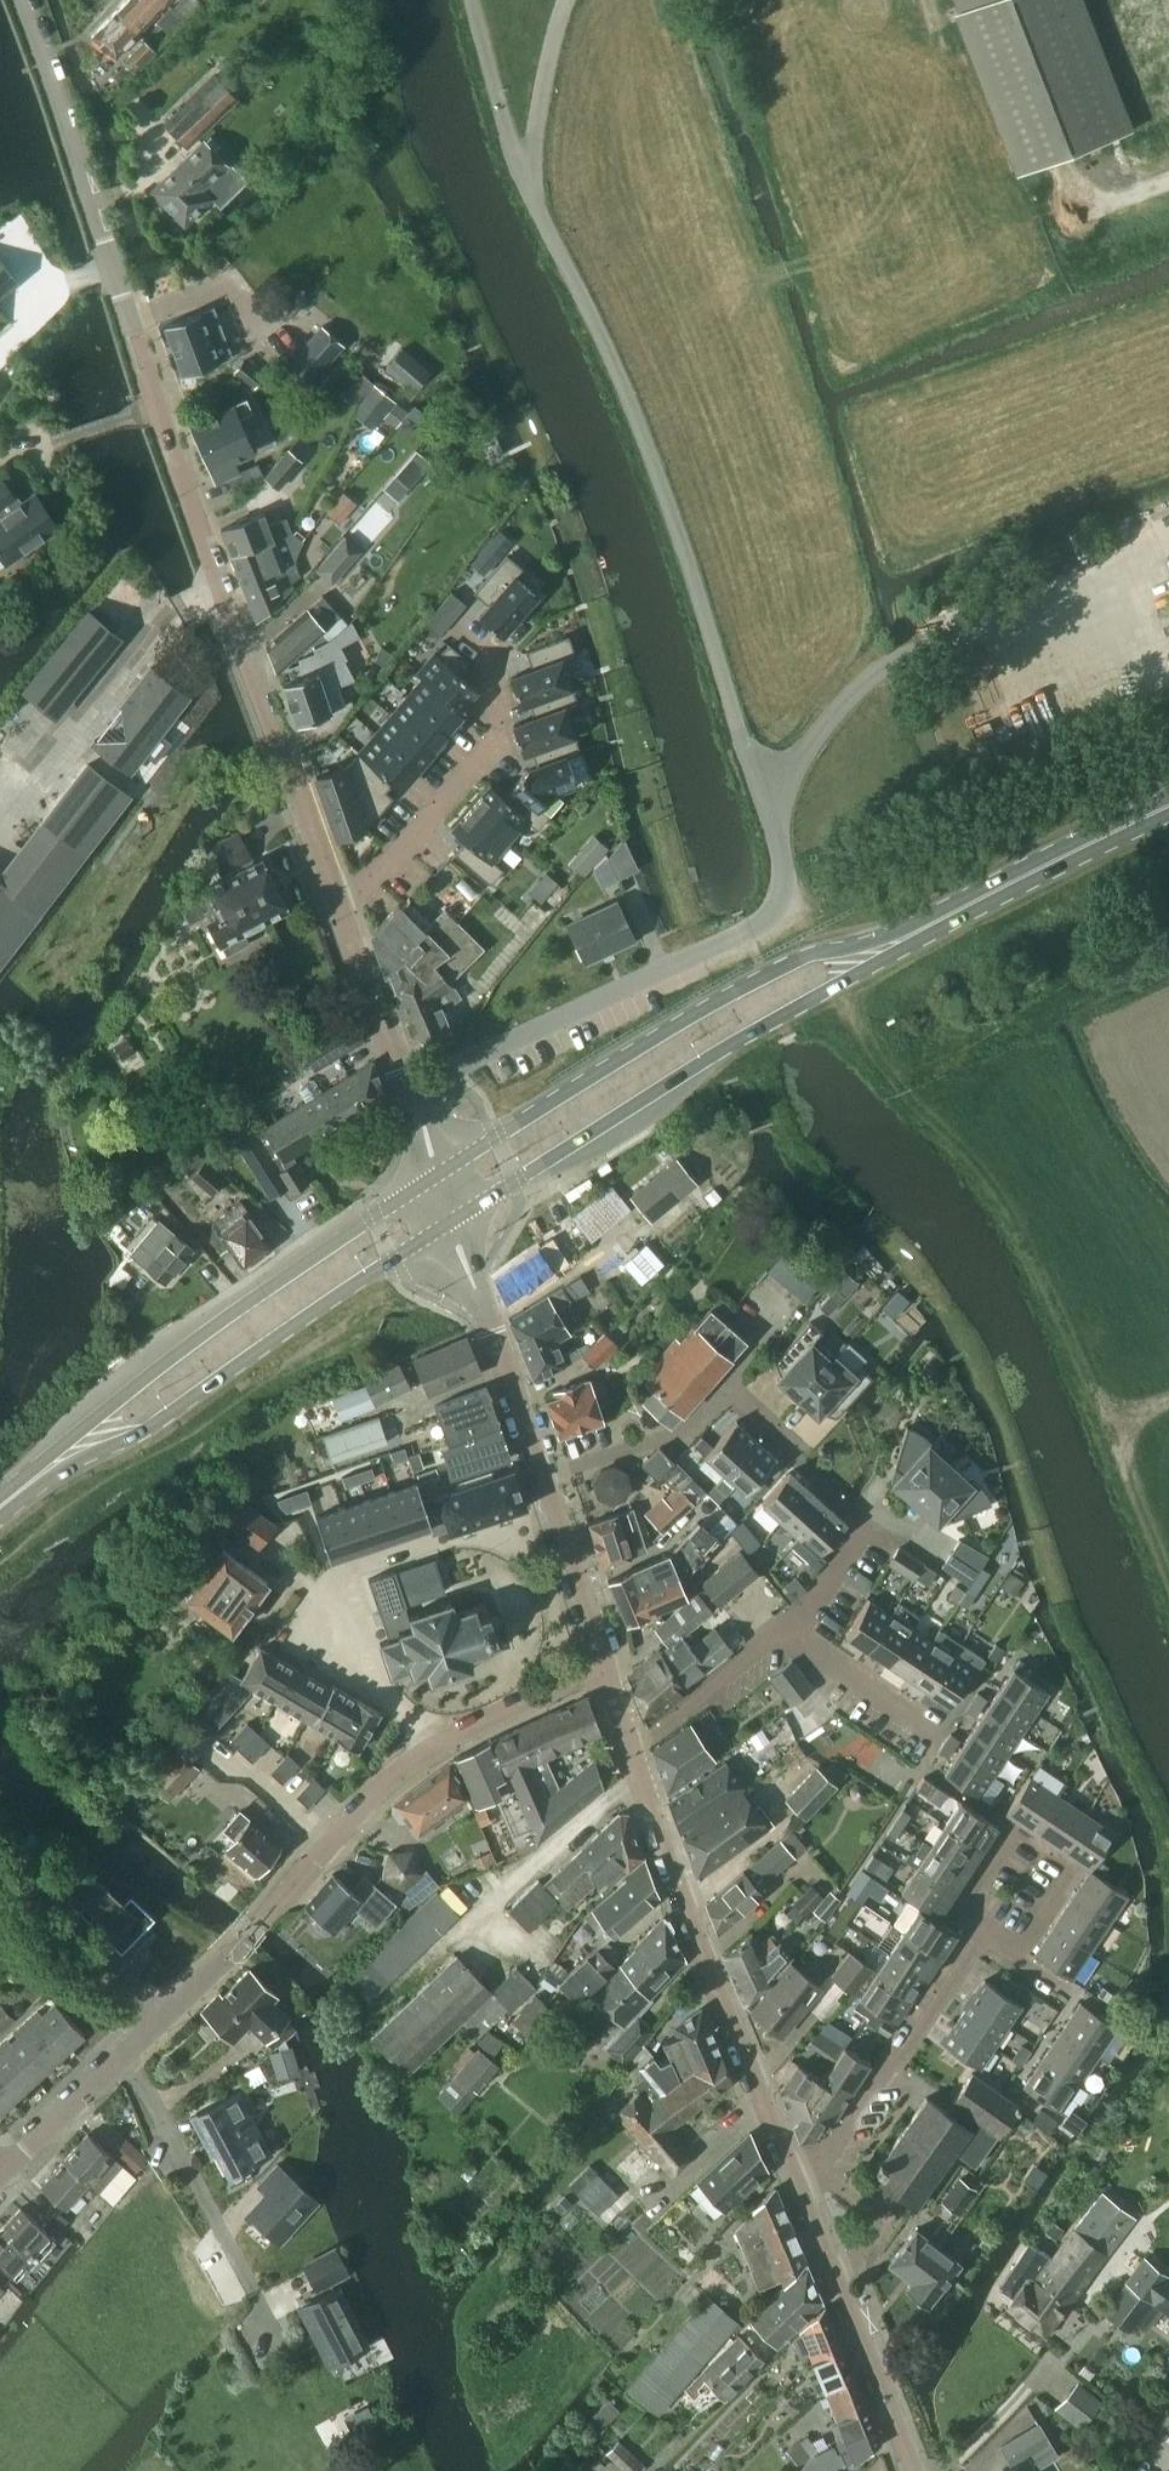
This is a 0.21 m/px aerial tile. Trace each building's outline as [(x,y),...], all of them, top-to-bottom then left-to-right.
[(114,12),(137,34),(160,10),(149,0),(126,0),(120,6),(123,8),(120,12),(117,9),(114,12)] [(160,10),(169,0),(149,0),(160,10)] [(1023,172),(1127,131),(1077,0),(957,0),(1023,172)] [(171,5),(163,14),(177,26),(184,18),(171,5)] [(137,34),(114,12),(92,36),(115,58),(137,34)] [(177,26),(163,14),(156,21),(169,34),(177,26)] [(318,37),(313,40),(318,47),(323,44),(318,37)] [(144,40),(124,60),(134,70),(155,50),(144,40)] [(124,65),(114,75),(120,82),(131,72),(124,65)] [(165,123),(188,147),(236,99),(213,76),(165,123)] [(227,165),(203,141),(151,191),(185,224),(188,221),(212,198),(211,197),(222,187),(213,178),(227,165)] [(14,280),(0,264),(0,292),(14,280)] [(233,357),(214,307),(164,326),(183,376),(233,357)] [(280,368),(302,388),(341,346),(319,326),(280,368)] [(403,346),(386,365),(416,390),(432,370),(403,346)] [(235,371),(254,386),(262,376),(243,360),(235,371)] [(345,396),(354,404),(371,386),(362,378),(345,396)] [(393,403),(377,390),(358,412),(374,426),(393,403)] [(201,448),(201,452),(205,460),(207,462),(211,470),(214,469),(218,480),(227,476),(234,491),(264,477),(257,462),(239,470),(234,459),(255,450),(239,416),(251,411),(246,399),(233,404),(234,405),(190,425),(201,448)] [(397,403),(386,415),(396,424),(407,412),(397,403)] [(406,417),(397,429),(404,434),(413,423),(406,417)] [(455,426),(446,430),(454,444),(462,440),(455,426)] [(288,446),(264,475),(278,487),(302,457),(288,446)] [(430,461),(416,449),(394,475),(408,487),(430,461)] [(59,528),(34,493),(19,504),(1,478),(0,478),(0,569),(59,528)] [(344,491),(327,510),(340,522),(357,502),(344,491)] [(221,529),(232,557),(273,540),(292,532),(286,517),(268,525),(263,513),(221,529)] [(292,532),(232,557),(241,580),(269,569),(270,573),(284,568),(286,571),(297,566),(295,560),(303,541),(292,532)] [(359,551),(344,538),(316,571),(330,584),(359,551)] [(491,541),(472,564),(485,574),(504,552),(491,541)] [(514,629),(526,615),(522,611),(537,594),(516,576),(522,569),(507,556),(475,592),(489,605),(480,616),(497,630),(502,634),(510,625),(514,629)] [(269,569),(241,580),(257,620),(292,586),(289,581),(300,574),(297,566),(286,571),(284,568),(270,573),(269,569)] [(465,605),(466,604),(452,591),(445,599),(459,612),(465,605)] [(321,596),(267,643),(266,643),(277,671),(278,671),(278,670),(340,616),(321,596)] [(459,612),(445,599),(438,607),(453,620),(459,612)] [(453,620),(438,607),(431,615),(446,628),(453,620)] [(446,628),(431,615),(424,623),(425,623),(439,636),(446,628)] [(282,683),(296,723),(345,706),(338,686),(354,680),(346,659),(347,659),(336,637),(316,647),(318,653),(301,659),(303,663),(290,668),(293,678),(282,683)] [(527,652),(534,669),(511,678),(521,705),(530,701),(530,700),(571,685),(562,661),(575,656),(568,637),(527,652)] [(419,673),(465,712),(466,712),(460,707),(477,688),(462,675),(471,664),(469,662),(449,645),(440,656),(436,653),(419,673)] [(95,739),(92,742),(131,771),(144,753),(156,762),(172,741),(161,732),(188,696),(150,667),(120,706),(121,706),(125,736),(95,739)] [(409,696),(449,731),(465,712),(419,673),(418,673),(424,679),(409,696)] [(573,734),(564,709),(578,704),(571,685),(530,700),(530,701),(536,718),(513,726),(523,753),(532,750),(532,749),(573,734)] [(393,715),(433,750),(449,731),(409,696),(393,715)] [(417,769),(433,750),(393,715),(377,734),(417,769)] [(377,734),(360,753),(401,787),(417,769),(377,734)] [(532,749),(532,750),(538,766),(528,770),(514,786),(549,816),(549,815),(540,807),(553,791),(576,783),(566,757),(580,752),(573,734),(532,749)] [(316,775),(326,803),(377,785),(392,798),(391,796),(385,791),(393,782),(400,788),(401,787),(360,753),(360,754),(352,763),(343,766),(317,775),(316,775)] [(392,798),(377,785),(326,803),(338,838),(339,838),(340,838),(365,829),(392,798)] [(514,786),(508,793),(504,797),(495,790),(491,786),(472,808),(510,841),(528,821),(538,829),(549,816),(514,786)] [(457,854),(491,883),(503,870),(493,861),(510,841),(472,808),(453,830),(457,834),(466,841),(463,845),(456,853),(457,854)] [(83,852),(44,822),(0,878),(0,962),(83,852)] [(208,848),(222,874),(252,858),(238,832),(208,848)] [(593,836),(585,845),(599,857),(607,848),(593,836)] [(624,837),(608,856),(619,878),(639,869),(624,837)] [(220,944),(221,943),(227,955),(250,943),(245,934),(266,923),(264,920),(286,908),(277,890),(279,889),(278,886),(274,888),(271,882),(275,880),(274,878),(271,879),(262,861),(227,879),(226,877),(194,895),(184,913),(190,924),(207,914),(212,922),(209,923),(220,944)] [(568,924),(585,961),(634,939),(617,902),(568,924)] [(399,904),(372,932),(386,971),(406,957),(403,952),(433,921),(432,921),(431,920),(430,920),(424,927),(403,908),(399,904)] [(406,957),(386,971),(386,972),(387,984),(392,994),(402,1019),(405,1025),(419,1058),(455,1039),(442,1012),(463,998),(450,980),(483,949),(458,923),(459,923),(444,909),(432,921),(433,921),(403,952),(406,957)] [(302,1048),(314,1069),(363,1040),(353,1016),(302,1048)] [(128,1038),(115,1046),(123,1058),(136,1050),(128,1038)] [(263,1120),(234,1138),(270,1197),(287,1186),(291,1192),(308,1182),(296,1162),(288,1167),(284,1161),(386,1098),(372,1062),(321,1093),(313,1080),(308,1079),(301,1083),(300,1088),(307,1101),(267,1126),(263,1120)] [(191,1150),(179,1164),(193,1175),(213,1193),(225,1179),(205,1162),(191,1150)] [(637,1190),(656,1214),(701,1176),(681,1153),(637,1190)] [(612,1186),(568,1222),(586,1244),(630,1208),(624,1200),(612,1186)] [(713,1188),(704,1196),(712,1205),(721,1197),(713,1188)] [(151,1189),(142,1198),(148,1205),(157,1196),(151,1189)] [(225,1212),(227,1214),(213,1223),(219,1231),(244,1265),(248,1262),(250,1264),(255,1261),(259,1257),(257,1255),(270,1246),(256,1226),(258,1224),(241,1200),(225,1212)] [(159,1220),(132,1253),(166,1281),(194,1249),(159,1220)] [(562,1264),(546,1241),(494,1278),(506,1303),(562,1264)] [(782,1250),(766,1269),(804,1300),(820,1281),(782,1250)] [(509,1318),(523,1351),(547,1338),(550,1345),(554,1343),(568,1335),(554,1310),(589,1290),(581,1275),(509,1318)] [(838,1289),(822,1307),(830,1315),(847,1297),(838,1289)] [(899,1290),(886,1305),(896,1314),(909,1299),(899,1290)] [(125,1297),(115,1298),(115,1310),(126,1309),(125,1297)] [(680,1342),(675,1338),(655,1361),(659,1364),(646,1380),(647,1381),(636,1394),(671,1424),(682,1412),(683,1413),(731,1359),(731,1358),(747,1340),(710,1308),(694,1327),(693,1326),(680,1342)] [(778,1379),(798,1397),(835,1356),(817,1339),(823,1332),(811,1321),(775,1360),(786,1370),(778,1379)] [(604,1333),(583,1355),(583,1356),(596,1368),(617,1347),(604,1333)] [(481,1372),(466,1338),(415,1359),(430,1393),(481,1372)] [(547,1338),(523,1351),(534,1378),(566,1364),(583,1356),(583,1355),(579,1348),(563,1357),(554,1343),(550,1345),(547,1338)] [(835,1356),(798,1397),(818,1416),(826,1407),(837,1416),(873,1377),(860,1366),(854,1373),(835,1356)] [(334,1399),(341,1418),(377,1404),(411,1387),(399,1363),(365,1380),(368,1386),(334,1399)] [(547,1400),(559,1435),(603,1421),(589,1380),(554,1390),(556,1397),(547,1400)] [(435,1404),(449,1443),(482,1431),(480,1426),(499,1420),(487,1386),(435,1404)] [(379,1416),(323,1434),(332,1461),(387,1443),(379,1416)] [(482,1431),(449,1443),(442,1445),(451,1477),(511,1457),(499,1420),(480,1426),(482,1431)] [(707,1456),(725,1473),(756,1439),(737,1422),(738,1421),(737,1420),(713,1446),(702,1437),(695,1445),(705,1455),(704,1456),(706,1457),(707,1456)] [(902,1491),(915,1503),(950,1464),(929,1445),(932,1442),(927,1437),(923,1434),(919,1432),(915,1430),(911,1428),(907,1426),(894,1467),(901,1474),(894,1483),(902,1491)] [(775,1457),(756,1439),(716,1484),(727,1494),(736,1483),(745,1491),(744,1492),(745,1493),(777,1457),(776,1456),(775,1457)] [(391,1452),(394,1462),(409,1458),(408,1455),(405,1446),(391,1451),(391,1452)] [(642,1464),(656,1478),(662,1472),(673,1461),(660,1447),(642,1464)] [(673,1461),(662,1472),(678,1489),(691,1477),(675,1460),(673,1461)] [(950,1464),(915,1503),(928,1515),(929,1514),(937,1522),(945,1514),(953,1520),(992,1504),(990,1499),(988,1496),(986,1492),(983,1488),(980,1485),(974,1480),(971,1483),(950,1464)] [(372,1466),(357,1471),(361,1482),(375,1477),(372,1466)] [(439,1493),(423,1499),(431,1525),(433,1533),(448,1528),(450,1532),(527,1506),(514,1468),(439,1493)] [(346,1487),(361,1482),(357,1471),(342,1476),(346,1487)] [(762,1502),(781,1520),(810,1488),(791,1471),(762,1502)] [(433,1475),(416,1481),(417,1482),(420,1490),(436,1484),(433,1475)] [(417,1482),(391,1490),(406,1534),(431,1525),(423,1499),(420,1490),(417,1482)] [(436,1484),(420,1490),(423,1499),(439,1493),(436,1484)] [(708,1493),(719,1502),(727,1494),(716,1484),(708,1493)] [(299,1507),(312,1502),(307,1488),(294,1492),(299,1507)] [(781,1520),(799,1536),(828,1505),(810,1488),(781,1520)] [(391,1490),(366,1499),(381,1542),(406,1534),(391,1490)] [(277,1498),(279,1503),(286,1511),(299,1507),(294,1492),(277,1498)] [(652,1520),(662,1532),(691,1504),(681,1493),(652,1520)] [(238,1497),(220,1521),(257,1549),(275,1524),(238,1497)] [(366,1499),(341,1507),(356,1550),(381,1542),(366,1499)] [(828,1505),(799,1536),(800,1537),(792,1546),(818,1570),(826,1559),(819,1552),(847,1522),(828,1505)] [(341,1507),(316,1516),(330,1559),(356,1550),(341,1507)] [(632,1509),(589,1523),(603,1567),(632,1557),(631,1554),(645,1549),(632,1509)] [(743,1519),(730,1530),(748,1553),(761,1542),(743,1519)] [(715,1536),(698,1521),(668,1554),(608,1580),(609,1582),(626,1623),(687,1597),(682,1585),(712,1553),(705,1547),(715,1536)] [(960,1539),(951,1552),(978,1570),(987,1557),(960,1539)] [(889,1563),(914,1580),(916,1576),(924,1563),(900,1547),(889,1563)] [(223,1548),(186,1597),(231,1631),(268,1581),(223,1548)] [(757,1548),(750,1554),(759,1565),(766,1559),(757,1548)] [(701,1580),(720,1604),(758,1573),(739,1550),(701,1580)] [(978,1570),(951,1552),(942,1566),(969,1584),(978,1570)] [(384,1625),(389,1640),(400,1636),(398,1631),(411,1626),(407,1614),(409,1614),(406,1605),(407,1604),(407,1603),(445,1590),(442,1579),(438,1569),(434,1558),(396,1570),(396,1569),(368,1578),(379,1610),(384,1625)] [(924,1563),(916,1576),(928,1585),(937,1571),(925,1563),(924,1563)] [(1010,1572),(1005,1580),(1019,1589),(1024,1580),(1010,1572)] [(784,1588),(794,1599),(805,1589),(795,1578),(784,1588)] [(950,1595),(958,1601),(966,1590),(957,1584),(950,1595)] [(966,1590),(958,1601),(967,1607),(975,1596),(966,1590)] [(668,1645),(662,1651),(662,1652),(683,1635),(713,1610),(698,1592),(655,1629),(668,1645)] [(413,1675),(426,1671),(430,1682),(474,1668),(470,1656),(501,1646),(486,1601),(456,1611),(452,1599),(407,1614),(411,1626),(398,1631),(400,1636),(389,1640),(380,1643),(391,1676),(411,1670),(413,1675)] [(846,1635),(867,1649),(891,1614),(869,1600),(846,1635)] [(867,1649),(888,1663),(911,1627),(919,1615),(899,1601),(891,1614),(867,1649)] [(888,1663),(908,1676),(932,1641),(911,1627),(888,1663)] [(692,1646),(683,1635),(662,1652),(684,1687),(732,1649),(715,1628),(692,1646)] [(908,1676),(929,1690),(961,1642),(940,1628),(932,1641),(908,1676)] [(961,1642),(929,1690),(951,1704),(972,1673),(975,1675),(986,1659),(961,1642)] [(1005,1648),(996,1643),(988,1655),(997,1661),(1005,1648)] [(230,1671),(194,1710),(214,1729),(253,1686),(277,1700),(296,1668),(261,1647),(242,1678),(230,1671)] [(662,1652),(662,1651),(659,1649),(628,1677),(647,1724),(649,1724),(648,1723),(686,1689),(684,1687),(662,1652)] [(1014,1668),(1000,1689),(1035,1712),(1049,1691),(1024,1674),(1030,1665),(1021,1659),(1014,1668)] [(771,1677),(792,1704),(813,1687),(792,1660),(771,1677)] [(326,1685),(296,1668),(277,1700),(307,1718),(326,1685)] [(331,1689),(326,1685),(307,1718),(335,1735),(335,1736),(357,1699),(333,1685),(331,1689)] [(1000,1689),(986,1710),(1021,1733),(1035,1712),(1000,1689)] [(978,1692),(973,1701),(982,1707),(987,1698),(978,1692)] [(543,1717),(498,1738),(540,1840),(604,1787),(595,1759),(558,1788),(545,1758),(601,1733),(588,1696),(543,1717)] [(357,1698),(357,1699),(335,1736),(358,1750),(381,1712),(357,1698)] [(982,1707),(973,1701),(967,1710),(976,1716),(982,1707)] [(810,1714),(819,1725),(834,1714),(825,1702),(810,1714)] [(191,1707),(179,1719),(204,1743),(216,1730),(214,1729),(194,1710),(191,1707)] [(986,1710),(972,1730),(1008,1754),(1021,1733),(986,1710)] [(179,1719),(168,1732),(177,1741),(193,1755),(204,1743),(179,1719)] [(230,1740),(241,1751),(258,1732),(247,1722),(230,1740)] [(652,1749),(667,1793),(714,1760),(689,1724),(652,1749)] [(972,1730),(959,1751),(994,1774),(1008,1754),(972,1730)] [(258,1732),(241,1751),(253,1761),(270,1743),(258,1732)] [(951,1733),(945,1742),(954,1748),(960,1739),(951,1733)] [(452,1760),(450,1762),(465,1791),(468,1797),(472,1806),(494,1797),(518,1852),(538,1842),(540,1840),(498,1738),(493,1740),(493,1741),(486,1744),(485,1744),(454,1759),(452,1759),(452,1760)] [(954,1748),(945,1742),(939,1751),(948,1757),(954,1748)] [(199,1767),(177,1747),(147,1779),(169,1799),(199,1767)] [(994,1774),(959,1751),(945,1772),(980,1796),(994,1774)] [(287,1753),(270,1772),(282,1783),(299,1765),(287,1753)] [(468,1797),(465,1791),(450,1762),(423,1782),(444,1814),(447,1819),(452,1815),(449,1811),(468,1797)] [(744,1787),(726,1762),(669,1801),(681,1831),(744,1787)] [(834,1784),(814,1764),(783,1796),(802,1815),(834,1784)] [(932,1782),(924,1776),(916,1788),(924,1794),(932,1782)] [(1006,1813),(1035,1832),(1059,1796),(1030,1776),(1006,1813)] [(314,1777),(297,1795),(309,1806),(326,1788),(314,1777)] [(432,1823),(444,1814),(423,1782),(395,1802),(394,1810),(400,1819),(408,1820),(417,1834),(421,1831),(425,1836),(435,1828),(432,1823)] [(857,1784),(851,1788),(852,1795),(859,1798),(865,1794),(864,1787),(857,1784)] [(683,1834),(683,1833),(682,1834),(698,1878),(699,1877),(774,1823),(768,1816),(759,1804),(754,1808),(743,1791),(683,1834)] [(1035,1832),(1063,1851),(1087,1814),(1059,1796),(1035,1832)] [(960,1800),(945,1823),(983,1848),(998,1825),(960,1800)] [(903,1809),(895,1821),(903,1826),(911,1814),(903,1809)] [(225,1851),(236,1860),(239,1858),(255,1872),(279,1845),(240,1810),(225,1828),(233,1836),(225,1845),(228,1849),(225,1851)] [(539,1879),(488,1929),(509,1950),(529,1930),(561,1900),(568,1907),(601,1875),(611,1885),(644,1857),(628,1813),(619,1813),(619,1814),(596,1836),(545,1886),(539,1879)] [(1087,1814),(1063,1851),(1091,1870),(1115,1833),(1087,1814)] [(903,1826),(895,1821),(887,1833),(895,1839),(903,1826)] [(945,1823),(931,1845),(968,1870),(983,1848),(945,1823)] [(744,1871),(707,1903),(718,1932),(762,1893),(758,1888),(806,1847),(792,1830),(780,1840),(755,1862),(744,1871)] [(931,1845),(924,1841),(917,1852),(908,1854),(905,1859),(917,1867),(954,1892),(968,1870),(931,1845)] [(388,1852),(382,1877),(403,1888),(409,1894),(402,1901),(406,1905),(407,1905),(409,1908),(439,1884),(425,1868),(419,1872),(412,1850),(388,1852)] [(491,1852),(474,1859),(477,1866),(494,1859),(491,1852)] [(881,1859),(873,1854),(865,1866),(873,1871),(881,1859)] [(625,1877),(628,1879),(585,1915),(602,1935),(595,1941),(598,1945),(579,1963),(580,1963),(563,1979),(575,1992),(563,2002),(571,2010),(587,1993),(590,1988),(613,1966),(596,1948),(608,1939),(618,1930),(639,1913),(658,1896),(659,1896),(660,1896),(645,1859),(625,1877)] [(1098,1859),(1092,1869),(1102,1875),(1108,1866),(1098,1859)] [(954,1892),(917,1867),(901,1890),(939,1915),(954,1892)] [(123,1904),(88,1869),(71,1886),(75,1890),(67,1899),(122,1952),(155,1918),(131,1895),(123,1904)] [(1091,1869),(1072,1898),(1108,1923),(1128,1894),(1091,1869)] [(877,1881),(862,1870),(854,1882),(869,1893),(877,1881)] [(333,1873),(305,1906),(316,1915),(314,1924),(325,1934),(333,1931),(334,1931),(355,1908),(377,1927),(397,1903),(364,1874),(352,1889),(333,1873)] [(812,1886),(795,1904),(806,1914),(823,1897),(812,1886)] [(373,1952),(347,1976),(369,1998),(460,1913),(437,1890),(373,1952)] [(830,1891),(814,1911),(825,1919),(839,1899),(830,1891)] [(1072,1898),(1053,1926),(1090,1951),(1108,1923),(1072,1898)] [(895,1926),(903,1931),(941,1956),(956,1933),(911,1902),(895,1926)] [(845,1906),(837,1918),(845,1923),(853,1911),(845,1906)] [(632,2057),(636,2062),(648,2049),(644,2043),(656,2029),(640,2014),(647,2006),(645,2002),(686,1960),(672,1932),(674,1928),(669,1920),(665,1919),(664,1917),(663,1917),(635,1947),(636,1949),(591,1997),(623,2026),(603,2047),(623,2066),(625,2065),(632,2057)] [(845,1923),(837,1918),(829,1930),(837,1936),(845,1923)] [(1090,1951),(1053,1926),(1035,1955),(1071,1979),(1090,1951)] [(723,1954),(734,1979),(754,1970),(751,1964),(764,1959),(762,1954),(778,1940),(773,1934),(758,1946),(752,1933),(753,1932),(752,1931),(723,1954)] [(903,1931),(889,1953),(926,1978),(941,1956),(903,1931)] [(754,1970),(734,1979),(744,2004),(774,1977),(773,1976),(789,1959),(778,1947),(782,1945),(778,1940),(762,1954),(764,1959),(751,1964),(754,1970)] [(849,1951),(831,1974),(853,1994),(873,1968),(849,1951)] [(889,1953),(875,1975),(912,2000),(926,1978),(889,1953)] [(535,1986),(517,1967),(492,1992),(457,1954),(371,2036),(406,2073),(462,2019),(476,2034),(505,2006),(509,2011),(535,1986)] [(752,2010),(783,2035),(821,1987),(791,1962),(752,2010)] [(553,1970),(552,1971),(562,1979),(568,1971),(559,1963),(553,1970)] [(219,1993),(202,2010),(234,2041),(250,2025),(266,2041),(290,2017),(273,2000),(277,1995),(249,1968),(222,1996),(219,1993)] [(547,1969),(539,1982),(546,1987),(555,1985),(559,1979),(547,1969)] [(866,2020),(877,2027),(883,2019),(886,2015),(897,2022),(912,2000),(875,1975),(853,2008),(868,2018),(866,2020)] [(1019,1985),(1006,1976),(999,1987),(1012,1996),(1019,1985)] [(985,1979),(971,2000),(1007,2025),(1021,2003),(985,1979)] [(1107,1989),(1101,1997),(1108,2002),(1114,1994),(1107,1989)] [(513,2019),(534,2039),(557,2014),(536,1994),(513,2019)] [(55,2000),(30,2023),(60,2056),(85,2034),(55,2000)] [(971,2000),(957,2021),(994,2045),(1007,2025),(971,2000)] [(1081,2002),(1062,2030),(1098,2055),(1117,2026),(1081,2002)] [(13,2018),(0,2003),(0,2030),(13,2018)] [(636,2062),(646,2075),(669,2099),(722,2055),(702,2007),(674,2026),(679,2037),(663,2043),(671,2059),(660,2064),(648,2049),(636,2062)] [(883,2019),(877,2027),(889,2035),(895,2026),(883,2019)] [(994,2045),(957,2021),(943,2042),(980,2066),(994,2045)] [(290,2022),(268,2043),(273,2049),(277,2046),(285,2040),(293,2033),(297,2030),(298,2029),(296,2028),(296,2027),(290,2022)] [(30,2023),(6,2044),(36,2077),(60,2056),(30,2023)] [(1126,2025),(1120,2032),(1127,2037),(1133,2030),(1126,2025)] [(843,2045),(819,2030),(811,2039),(836,2055),(843,2045)] [(1062,2030),(1043,2058),(1079,2083),(1098,2055),(1062,2030)] [(280,2052),(269,2055),(273,2068),(294,2062),(290,2049),(289,2049),(285,2040),(277,2046),(280,2052)] [(0,2049),(0,2085),(13,2099),(36,2077),(6,2044),(0,2049)] [(845,2044),(822,2078),(821,2079),(822,2080),(848,2097),(871,2062),(845,2044)] [(455,2074),(475,2092),(501,2062),(481,2045),(455,2074)] [(1023,2046),(1015,2059),(1023,2064),(1031,2052),(1023,2046)] [(669,2099),(646,2075),(635,2088),(639,2092),(616,2112),(644,2143),(617,2167),(633,2185),(659,2160),(671,2174),(693,2154),(670,2128),(731,2082),(731,2083),(733,2081),(722,2055),(669,2099)] [(1079,2083),(1043,2058),(1024,2086),(1060,2111),(1079,2083)] [(793,2123),(793,2125),(822,2080),(821,2079),(822,2078),(798,2062),(780,2090),(793,2123)] [(877,2167),(873,2173),(882,2180),(875,2190),(900,2207),(907,2197),(916,2204),(955,2150),(975,2164),(998,2132),(999,2133),(1016,2108),(1017,2109),(1019,2106),(972,2072),(949,2105),(946,2109),(939,2105),(927,2096),(882,2160),(879,2158),(875,2165),(877,2167)] [(822,2080),(793,2125),(798,2136),(823,2135),(848,2097),(822,2080)] [(0,2085),(0,2110),(13,2099),(0,2085)] [(216,2138),(221,2147),(216,2149),(230,2175),(272,2152),(239,2090),(197,2112),(211,2140),(216,2138)] [(1057,2120),(1041,2108),(1033,2120),(1049,2131),(1057,2120)] [(1085,2121),(1071,2110),(1063,2122),(1077,2132),(1085,2121)] [(88,2132),(65,2159),(89,2180),(99,2190),(123,2164),(88,2132)] [(750,2133),(697,2182),(723,2211),(767,2170),(750,2133)] [(126,2141),(116,2152),(136,2170),(146,2159),(126,2141)] [(89,2180),(65,2159),(41,2185),(65,2206),(89,2180)] [(589,2163),(568,2184),(598,2215),(619,2194),(589,2163)] [(252,2216),(280,2241),(317,2200),(277,2164),(258,2184),(271,2195),(252,2216)] [(961,2178),(944,2201),(958,2212),(975,2188),(961,2178)] [(790,2221),(775,2187),(774,2187),(774,2188),(734,2228),(739,2242),(790,2221)] [(1053,2256),(1037,2278),(1070,2303),(1071,2302),(1070,2302),(1105,2254),(1106,2255),(1107,2254),(1107,2253),(1128,2225),(1127,2224),(1125,2226),(1120,2221),(1118,2217),(1124,2208),(1101,2191),(1073,2230),(1053,2256)] [(565,2196),(555,2205),(561,2211),(571,2202),(565,2196)] [(16,2277),(27,2266),(23,2261),(32,2251),(39,2258),(56,2240),(21,2207),(4,2225),(8,2228),(0,2237),(0,2263),(16,2277)] [(59,2212),(51,2221),(60,2229),(68,2220),(59,2212)] [(1053,2220),(1046,2230),(1055,2237),(1063,2228),(1053,2220)] [(807,2262),(790,2221),(739,2242),(758,2288),(780,2279),(785,2284),(807,2262)] [(903,2246),(889,2263),(912,2281),(906,2288),(927,2305),(954,2271),(966,2280),(989,2251),(977,2242),(960,2263),(916,2229),(903,2246)] [(1014,2296),(1006,2306),(1046,2337),(1047,2336),(1046,2335),(1069,2303),(1070,2304),(1070,2303),(1037,2278),(1053,2256),(1030,2241),(1000,2286),(1002,2288),(1002,2291),(1009,2296),(1012,2295),(1014,2296)] [(336,2248),(305,2264),(317,2288),(348,2272),(336,2248)] [(1168,2313),(1168,2276),(1144,2257),(1126,2281),(1168,2313)] [(807,2262),(785,2284),(750,2318),(778,2346),(822,2302),(823,2302),(807,2262)] [(1127,2282),(1105,2311),(1130,2329),(1135,2322),(1145,2309),(1151,2301),(1127,2282)] [(338,2288),(301,2308),(330,2364),(368,2344),(338,2288)] [(715,2348),(738,2322),(708,2296),(625,2392),(658,2414),(715,2348)] [(810,2353),(813,2361),(843,2348),(842,2348),(825,2307),(826,2307),(825,2306),(824,2306),(825,2307),(793,2339),(801,2357),(810,2353)] [(1152,2314),(1145,2309),(1135,2322),(1145,2329),(1150,2321),(1148,2319),(1152,2314)] [(718,2351),(721,2353),(686,2389),(694,2398),(701,2390),(698,2387),(706,2379),(725,2399),(763,2359),(735,2332),(718,2351)] [(824,2389),(826,2393),(856,2380),(855,2379),(856,2379),(855,2377),(855,2378),(843,2350),(844,2349),(843,2348),(813,2361),(820,2377),(813,2380),(818,2392),(824,2389)] [(830,2403),(837,2420),(867,2407),(866,2407),(856,2380),(826,2393),(827,2396),(821,2399),(824,2406),(830,2403)] [(1059,2408),(1080,2426),(1100,2404),(1078,2385),(1059,2408)] [(608,2400),(583,2426),(594,2436),(619,2411),(608,2400)] [(837,2420),(832,2423),(836,2434),(841,2445),(845,2443),(875,2429),(867,2408),(867,2407),(837,2420)] [(1034,2468),(1057,2454),(1038,2423),(1001,2446),(1012,2465),(1002,2470),(1036,2470),(1034,2468)] [(875,2429),(845,2443),(848,2450),(844,2452),(848,2461),(853,2459),(853,2460),(880,2442),(881,2442),(881,2441),(880,2441),(875,2429)] [(806,2435),(786,2450),(797,2465),(817,2450),(806,2435)] [(626,2470),(639,2470),(645,2465),(618,2440),(607,2453),(626,2470)] [(799,2470),(826,2470),(827,2470),(841,2463),(841,2462),(836,2453),(834,2448),(833,2445),(832,2445),(815,2453),(799,2470)]
